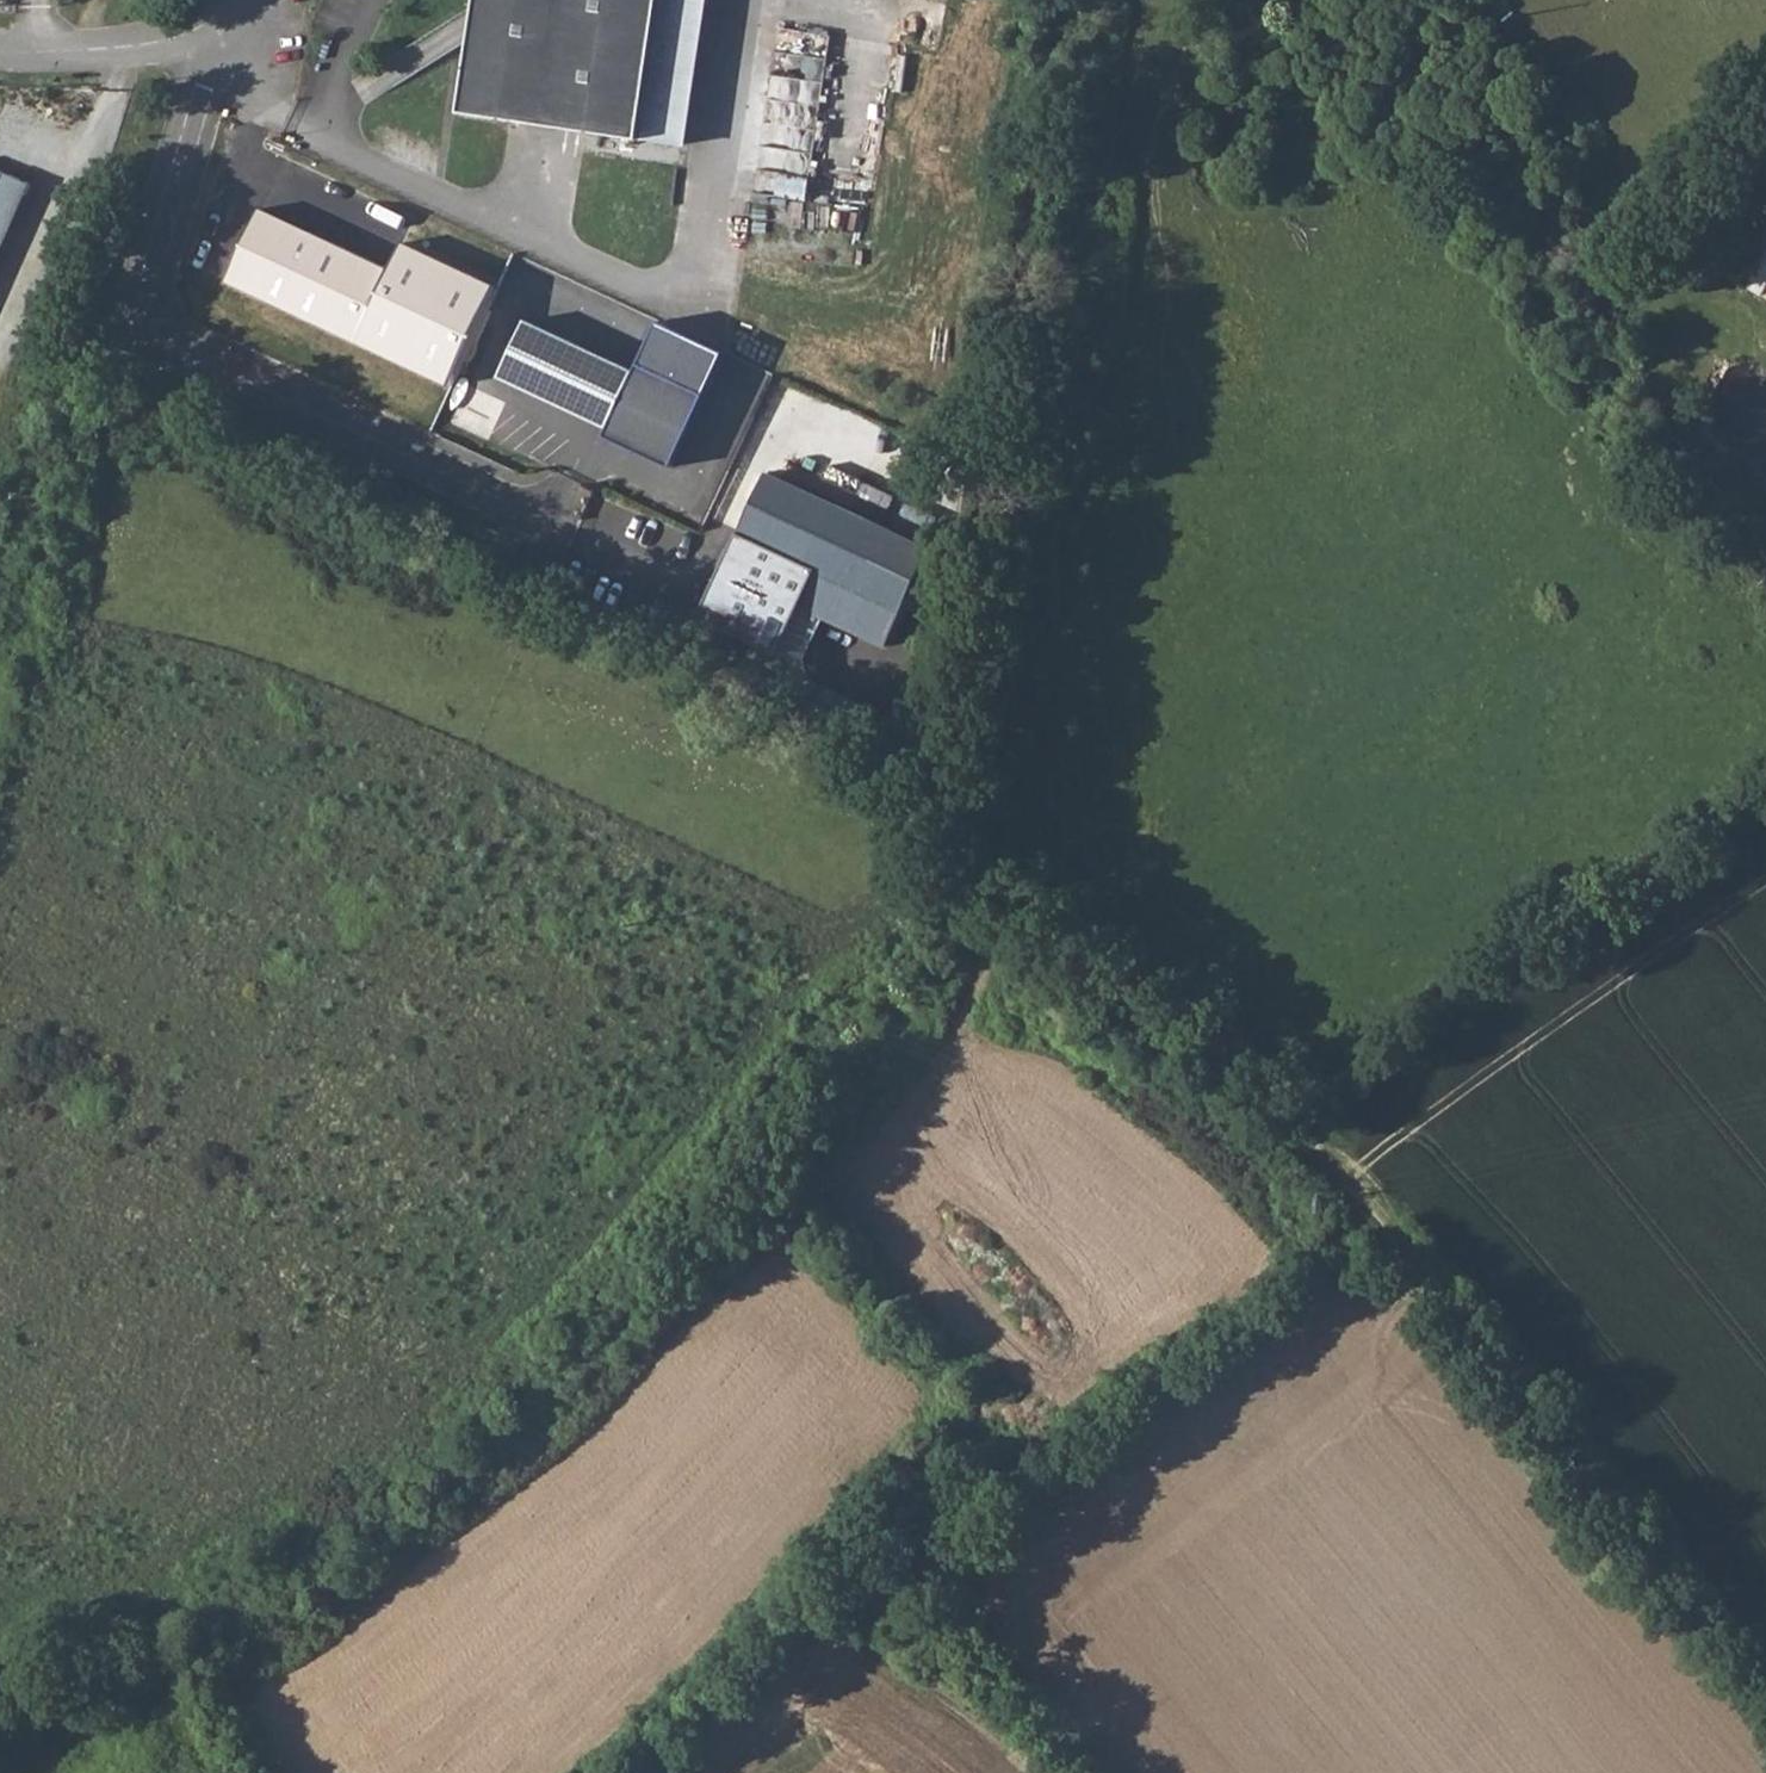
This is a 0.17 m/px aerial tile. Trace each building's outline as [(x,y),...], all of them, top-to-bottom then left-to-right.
[(478,7),(464,106),(645,133),(699,140),(712,0),(479,0),(478,7)] [(33,183),(0,169),(0,258),(33,183)] [(399,272),(253,208),(221,279),(360,344),(399,272)] [(1749,264),(1765,276),(1765,239),(1749,264)] [(719,405),(520,318),(492,379),(686,475),(719,405)] [(764,464),(737,525),(811,563),(792,604),(883,645),(928,541),(764,464)] [(811,563),(737,525),(698,617),(777,657),(792,604),(811,563)]
